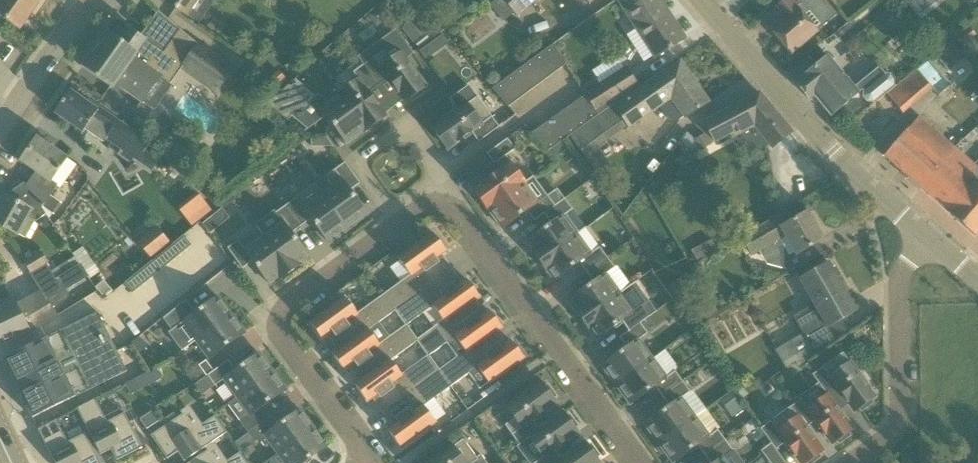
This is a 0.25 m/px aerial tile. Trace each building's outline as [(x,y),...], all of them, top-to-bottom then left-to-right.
[(5,17),(20,28),(37,3),(33,0),(0,0),(0,24),(5,17)] [(189,16),(201,0),(168,0),(167,1),(189,16)] [(504,22),(514,13),(517,17),(537,0),(495,0),(489,5),(504,22)] [(686,39),(661,0),(616,0),(655,59),(686,39)] [(827,22),(808,0),(806,0),(803,3),(800,0),(784,0),(770,12),(779,23),(771,29),(791,53),(827,22)] [(108,31),(82,67),(112,88),(109,91),(132,107),(159,70),(170,78),(180,65),(205,83),(221,60),(200,45),(160,12),(142,36),(129,28),(121,40),(108,31)] [(425,33),(414,19),(403,28),(414,42),(425,33)] [(424,57),(448,41),(442,32),(418,48),(424,57)] [(953,42),(937,55),(950,70),(965,56),(953,42)] [(542,52),(557,71),(566,64),(553,43),(542,52)] [(364,64),(379,85),(389,78),(406,102),(410,99),(412,101),(424,93),(421,90),(426,87),(401,52),(390,60),(383,51),(364,64)] [(547,78),(557,71),(542,52),(532,59),(547,78)] [(886,93),(895,86),(894,85),(895,79),(890,73),(885,73),(879,66),(854,87),(828,56),(796,83),(810,100),(814,96),(831,116),(859,92),(862,89),(863,91),(862,97),(867,102),(872,102),(874,104),(886,93)] [(532,59),(523,66),(537,85),(547,78),(532,59)] [(588,123),(577,130),(570,135),(585,156),(627,127),(629,129),(660,107),(667,117),(679,119),(684,116),(686,118),(709,101),(680,61),(641,88),(639,86),(598,115),(588,123)] [(340,95),(365,129),(366,131),(386,116),(369,92),(379,85),(364,64),(353,72),(358,79),(339,93),(340,95)] [(528,93),(537,85),(523,66),(513,73),(528,93)] [(598,115),(639,86),(626,67),(601,85),(597,79),(581,90),(584,95),(598,115)] [(528,93),(513,73),(503,80),(518,100),(528,93)] [(365,129),(340,95),(327,104),(319,97),(315,98),(294,80),(267,103),(288,121),(300,107),(304,111),(313,101),(321,108),(346,143),(365,129)] [(508,107),(518,100),(503,80),(492,88),(508,107)] [(104,142),(107,138),(122,149),(119,153),(136,165),(150,143),(88,100),(86,102),(70,91),(62,102),(59,102),(55,107),(56,110),(55,112),(83,132),(85,129),(104,142)] [(713,145),(731,136),(732,137),(756,125),(773,147),(792,132),(760,93),(702,123),(713,145)] [(584,95),(574,103),(588,123),(598,115),(584,95)] [(444,121),(433,129),(447,149),(471,132),(479,142),(499,127),(477,97),(455,113),(453,110),(442,118),(444,121)] [(574,103),(563,111),(577,130),(588,123),(574,103)] [(577,130),(563,111),(552,118),(566,138),(570,135),(577,130)] [(920,187),(955,148),(918,117),(907,130),(906,130),(884,156),(920,187)] [(566,138),(552,118),(542,126),(556,146),(563,140),(566,138)] [(556,146),(542,126),(531,134),(547,152),(551,149),(556,146)] [(312,146),(333,146),(327,137),(311,137),(312,146)] [(42,207),(56,186),(60,188),(76,166),(37,138),(21,161),(36,171),(27,185),(42,207)] [(494,164),(515,149),(507,139),(487,154),(494,164)] [(556,146),(551,149),(557,157),(569,149),(563,140),(556,146)] [(920,187),(949,212),(949,213),(975,235),(977,231),(977,168),(955,148),(920,187)] [(360,183),(345,162),(325,177),(332,186),(323,193),(348,228),(367,214),(350,190),(360,183)] [(526,183),(511,163),(474,190),(488,210),(490,209),(526,183)] [(534,221),(544,214),(555,206),(534,177),(526,183),(490,209),(503,228),(527,211),(534,221)] [(13,190),(15,193),(9,197),(5,195),(0,204),(0,225),(17,235),(27,217),(35,221),(46,214),(24,182),(13,190)] [(348,228),(323,193),(316,184),(286,205),(301,226),(311,218),(328,242),(348,228)] [(564,198),(555,206),(544,214),(551,223),(527,241),(534,250),(532,251),(540,261),(576,235),(562,216),(572,209),(564,198)] [(301,226),(286,205),(276,213),(283,222),(264,236),(290,272),(300,265),(299,263),(309,256),(291,233),(301,226)] [(786,260),(792,271),(824,252),(818,242),(824,238),(816,224),(813,225),(806,213),(809,212),(808,211),(784,225),(780,218),(778,214),(740,237),(751,256),(770,245),(779,260),(784,262),(786,260)] [(157,226),(138,242),(153,260),(172,245),(157,226)] [(395,310),(450,270),(439,255),(445,250),(434,234),(399,259),(411,275),(384,294),(395,310)] [(132,292),(138,288),(191,244),(184,235),(172,245),(153,260),(124,283),(132,292)] [(579,262),(587,272),(607,257),(600,247),(590,254),(576,235),(540,261),(547,271),(549,270),(556,280),(579,262)] [(290,272),(264,236),(245,250),(238,240),(228,248),(242,268),(252,261),(270,285),(279,278),(280,279),(290,272)] [(14,298),(0,306),(0,343),(15,336),(29,329),(30,332),(58,315),(48,299),(62,291),(55,280),(50,271),(45,264),(48,262),(42,252),(24,263),(40,290),(16,302),(14,298)] [(55,280),(80,265),(74,256),(50,271),(55,280)] [(575,310),(582,320),(619,293),(605,274),(614,267),(607,257),(587,272),(594,282),(570,299),(577,309),(575,310)] [(790,350),(780,356),(786,367),(795,361),(798,366),(852,327),(846,317),(857,311),(829,262),(800,279),(815,305),(794,318),(807,339),(789,349),(790,350)] [(461,285),(451,271),(450,270),(395,310),(405,325),(406,324),(407,326),(407,325),(434,306),(444,321),(472,300),(473,301),(479,296),(468,280),(461,285)] [(622,321),(629,331),(640,323),(650,316),(642,306),(633,313),(619,293),(582,320),(589,330),(591,329),(598,338),(622,321)] [(368,329),(395,310),(384,294),(357,314),(346,298),(311,323),(322,339),(329,334),(340,349),(340,350),(368,329)] [(196,340),(231,315),(218,296),(183,322),(196,340)] [(494,331),(495,331),(501,327),(490,311),(483,315),(473,301),(472,300),(444,321),(418,340),(417,340),(417,341),(427,355),(428,355),(429,356),(430,356),(456,337),(466,351),(494,331)] [(25,393),(22,395),(33,418),(127,371),(98,312),(4,359),(15,382),(19,380),(25,393)] [(231,315),(196,340),(210,359),(245,333),(231,315)] [(647,333),(640,323),(629,331),(619,338),(627,348),(603,365),(617,384),(652,359),(638,340),(647,333)] [(340,350),(340,349),(333,354),(345,370),(351,365),(362,380),(390,360),(417,341),(417,340),(418,340),(407,325),(407,326),(406,324),(405,325),(379,344),(368,329),(340,350)] [(440,370),(439,371),(451,386),(477,367),(489,382),(523,357),(512,341),(506,346),(495,331),(494,331),(466,351),(440,370)] [(224,379),(238,397),(272,371),(259,353),(235,370),(228,360),(208,375),(215,386),(224,379)] [(812,374),(827,395),(828,394),(828,395),(837,388),(855,411),(859,408),(861,411),(872,403),(870,400),(875,397),(867,386),(869,384),(861,372),(858,374),(843,353),(812,374)] [(362,380),(355,384),(367,400),(373,395),(384,411),(439,371),(440,370),(430,356),(429,356),(428,355),(427,355),(401,374),(390,360),(362,380)] [(655,386),(662,396),(683,381),(675,371),(666,378),(652,359),(617,384),(631,404),(655,386)] [(206,376),(213,371),(206,360),(199,365),(206,376)] [(286,390),(272,371),(238,397),(251,415),(286,390)] [(439,371),(384,411),(395,426),(389,431),(400,446),(435,421),(424,406),(451,386),(439,371)] [(645,423),(659,443),(694,418),(680,398),(690,391),(683,381),(662,396),(669,406),(645,423)] [(505,425),(519,445),(529,438),(540,430),(540,429),(533,420),(556,402),(553,398),(556,396),(548,385),(545,387),(542,382),(507,407),(515,418),(505,425)] [(721,400),(733,418),(745,410),(732,392),(721,400)] [(853,429),(828,395),(828,394),(827,395),(808,409),(801,399),(791,406),(806,427),(816,420),(833,444),(837,441),(839,443),(850,435),(848,432),(853,429)] [(117,461),(142,448),(124,413),(107,422),(104,417),(96,400),(78,409),(101,454),(111,449),(117,461)] [(806,427),(791,406),(761,428),(771,443),(776,449),(786,442),(801,462),(806,462),(807,462),(808,462),(812,462),(820,457),(818,454),(823,451),(806,427)] [(265,435),(279,453),(313,428),(300,409),(265,435)] [(152,412),(140,420),(146,430),(159,422),(152,412)] [(540,429),(540,430),(529,438),(543,457),(535,462),(557,462),(562,460),(561,459),(554,449),(578,432),(575,428),(578,426),(569,414),(567,416),(563,412),(540,429)] [(183,414),(151,435),(167,459),(178,452),(184,461),(226,433),(215,416),(195,430),(183,414)] [(240,422),(248,432),(255,427),(247,417),(240,422)] [(705,455),(725,440),(718,430),(708,437),(694,418),(659,443),(674,462),(697,445),(705,455)] [(85,433),(67,442),(65,437),(56,420),(38,430),(55,462),(100,462),(85,433)] [(262,437),(255,427),(248,432),(255,443),(262,437)] [(313,428),(279,453),(286,462),(304,462),(327,446),(313,428)] [(481,455),(476,458),(463,439),(430,462),(487,462),(481,455)] [(723,457),(732,450),(725,440),(705,455),(710,462),(727,462),(723,457)] [(557,462),(598,462),(600,462),(596,457),(599,455),(591,444),(588,446),(585,442),(561,459),(562,460),(557,462)] [(776,449),(771,443),(761,450),(770,462),(786,462),(776,449)] [(208,450),(189,462),(217,462),(208,450)] [(239,453),(224,462),(246,462),(239,453)]
